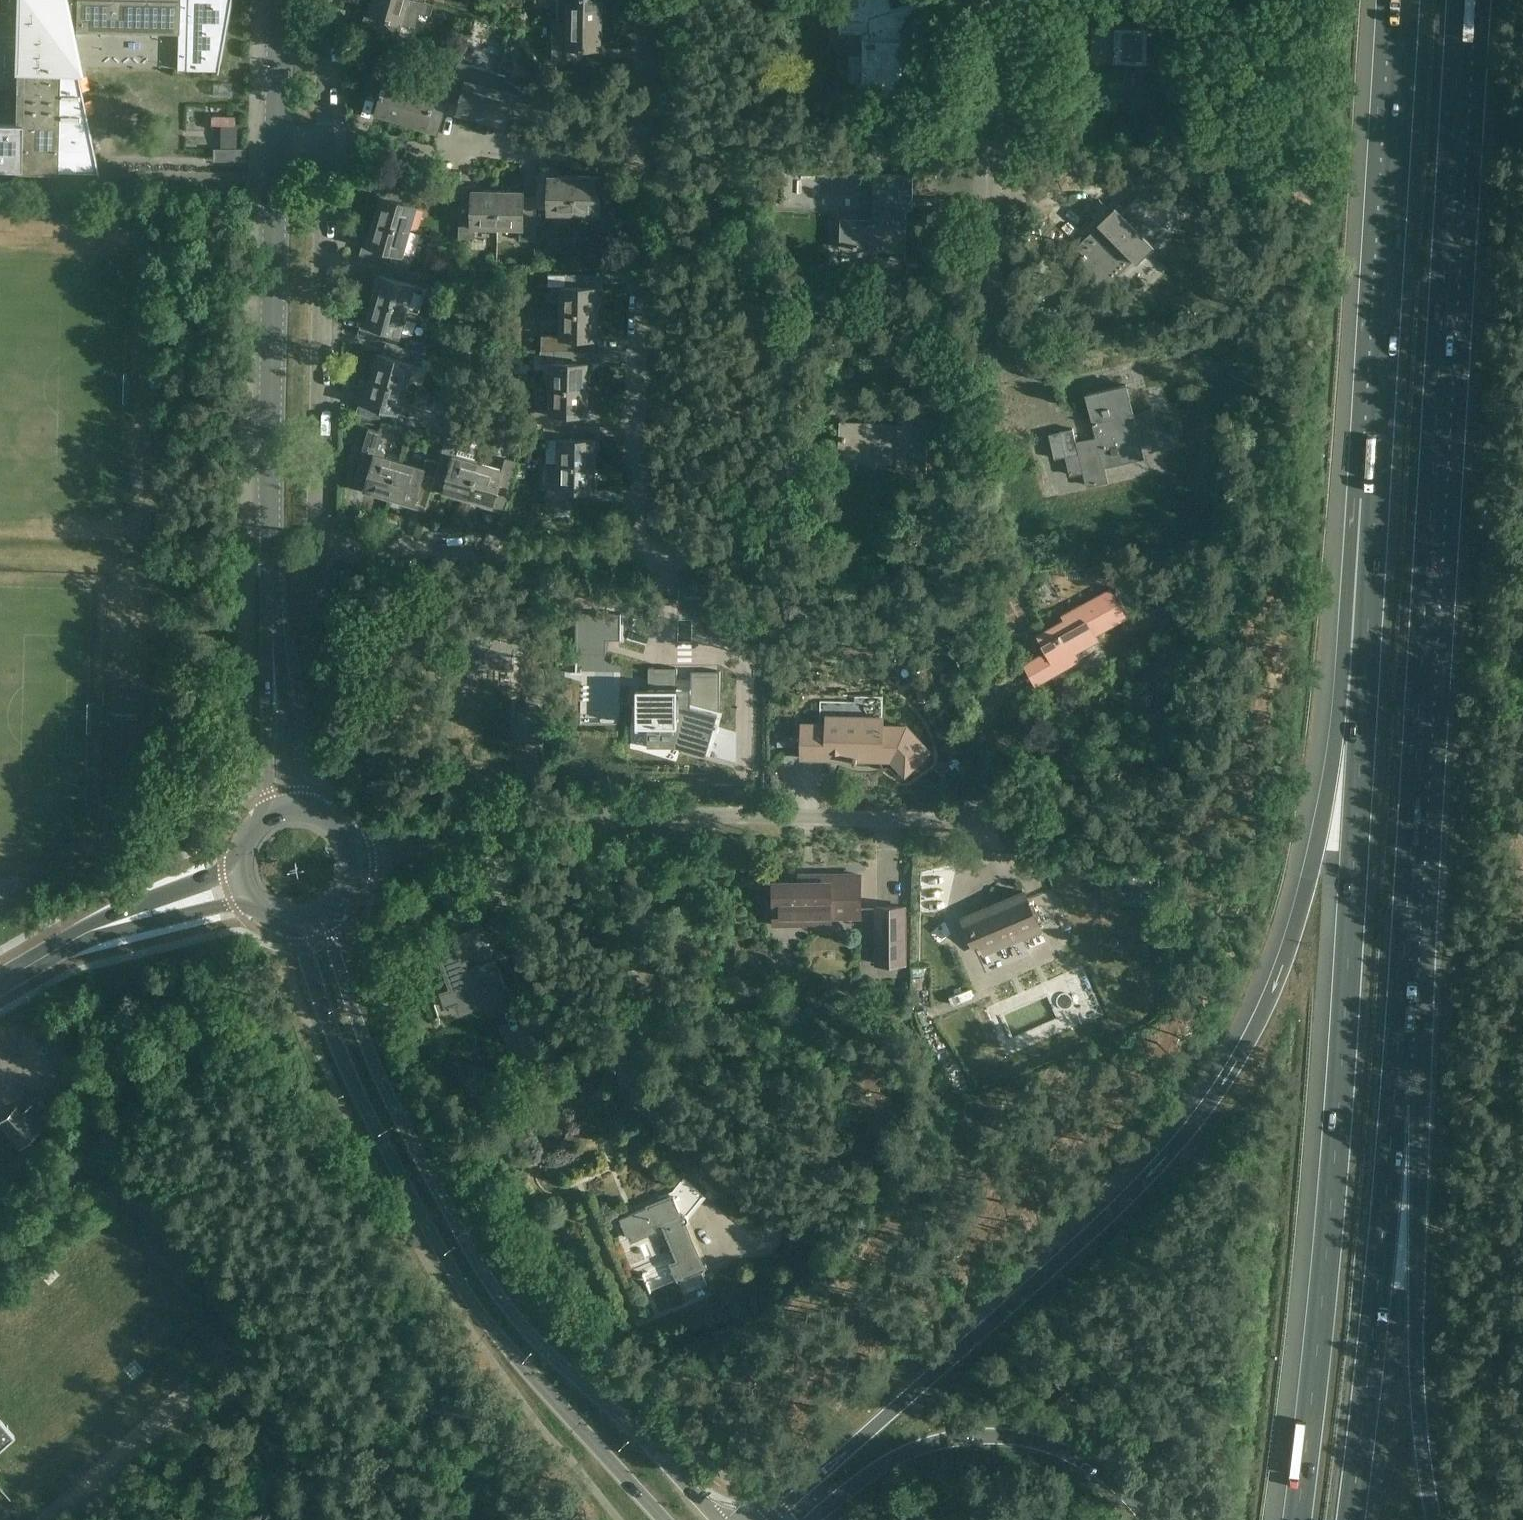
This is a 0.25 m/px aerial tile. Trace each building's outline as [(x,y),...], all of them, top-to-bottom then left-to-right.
[(57,173),(57,172),(57,170),(96,171),(97,174),(98,173),(68,24),(76,24),(76,31),(77,31),(111,31),(111,32),(113,32),(113,31),(144,32),(146,33),(146,32),(177,33),(178,33),(177,69),(217,70),(217,72),(218,73),(230,0),(0,0),(0,10),(19,11),(18,11),(19,11),(18,69),(17,69),(15,124),(0,123),(0,169),(14,170),(14,172),(57,174),(57,173)] [(421,0),(374,0),(367,24),(363,23),(363,24),(400,34),(407,8),(421,12),(432,15),(435,4),(425,1),(421,0)] [(553,21),(602,22),(603,0),(558,0),(558,19),(553,18),(553,21)] [(841,32),(867,32),(866,82),(855,81),(855,83),(888,83),(888,94),(911,95),(913,43),(905,42),(905,29),(941,17),(936,0),(917,0),(893,8),(890,0),(842,0),(841,32)] [(1096,60),(1127,61),(1143,61),(1143,36),(1165,37),(1165,28),(1181,29),(1182,14),(1165,13),(1165,9),(1161,9),(1161,5),(1143,5),(1143,26),(1097,25),(1096,60)] [(602,22),(553,21),(553,59),(583,60),(584,47),(602,47),(602,22)] [(377,112),(402,120),(415,73),(405,70),(401,83),(387,79),(391,65),(378,62),(370,91),(382,95),(377,112)] [(457,112),(483,119),(497,72),(459,62),(451,91),(463,94),(457,112)] [(497,72),(483,119),(519,130),(518,134),(519,134),(531,93),(504,85),(507,75),(497,72)] [(415,73),(402,120),(438,130),(437,134),(438,134),(447,104),(435,100),(437,94),(422,90),(426,76),(415,73)] [(227,137),(228,119),(214,118),(213,136),(227,137)] [(537,171),(537,196),(537,208),(548,208),(548,212),(574,213),(575,176),(538,175),(538,171),(537,171)] [(873,220),(869,220),(868,220),(868,221),(843,220),(843,246),(905,248),(905,259),(906,259),(907,208),(904,208),(904,199),(913,199),(914,174),(874,173),(873,220)] [(601,176),(575,176),(574,213),(599,214),(599,221),(613,221),(614,181),(612,181),(612,187),(601,187),(601,176)] [(382,194),(375,219),(410,230),(417,206),(425,208),(429,195),(390,184),(390,185),(396,187),(393,197),(382,194)] [(476,226),(498,227),(499,190),(462,189),(462,185),(461,185),(460,237),(475,238),(476,226)] [(499,190),(498,227),(523,228),(522,236),(536,236),(537,208),(537,196),(536,196),(536,202),(524,202),(525,190),(499,190)] [(1084,258),(1076,266),(1096,286),(1096,287),(1108,277),(1102,271),(1127,248),(1138,260),(1150,248),(1144,242),(1170,218),(1144,191),(1119,217),(1120,218),(1109,228),(1103,221),(1077,247),(1084,254),(1082,256),(1084,258)] [(360,255),(389,263),(396,265),(399,254),(403,255),(410,230),(375,219),(364,255),(360,254),(360,255)] [(380,273),(373,298),(420,312),(427,288),(423,287),(426,274),(396,265),(389,263),(388,264),(394,266),(391,277),(380,273)] [(562,286),(561,311),(599,312),(599,275),(604,275),(604,274),(566,273),(566,274),(549,274),(549,286),(562,286)] [(359,333),(387,342),(394,344),(398,332),(402,333),(406,318),(417,321),(420,312),(373,298),(362,334),(359,332),(359,333)] [(542,349),(555,350),(589,351),(593,351),(593,349),(587,349),(587,337),(598,338),(599,312),(561,311),(561,336),(542,336),(542,349)] [(379,352),(371,377),(407,387),(414,364),(421,366),(425,353),(394,344),(387,342),(386,343),(392,345),(389,355),(379,352)] [(551,361),(550,387),(588,388),(589,351),(555,350),(555,361),(551,361)] [(407,387),(371,377),(361,413),(357,411),(357,413),(418,431),(423,416),(411,412),(417,391),(407,388),(407,387)] [(1049,434),(1055,458),(1066,455),(1070,475),(1084,471),(1087,485),(1108,480),(1104,466),(1144,457),(1127,384),(1087,393),(1097,438),(1076,442),(1073,428),(1049,434)] [(525,425),(545,425),(576,426),(576,424),(576,413),(588,414),(588,388),(550,387),(550,409),(524,410),(525,425)] [(898,469),(926,470),(928,401),(902,400),(902,394),(901,394),(900,422),(898,422),(898,424),(840,422),(840,423),(844,423),(844,435),(843,435),(842,440),(843,440),(843,452),(864,453),(863,459),(898,460),(898,469)] [(559,438),(558,464),(595,465),(596,427),(600,427),(600,426),(582,426),(582,425),(576,424),(576,426),(545,425),(545,438),(559,438)] [(365,489),(390,496),(400,460),(385,455),(386,451),(383,447),(379,446),(383,432),(369,428),(361,455),(362,455),(361,457),(362,457),(355,481),(356,481),(358,475),(369,478),(365,489)] [(444,490),(469,498),(480,462),(483,450),(446,439),(440,460),(436,474),(437,475),(436,476),(447,480),(444,490)] [(434,482),(436,476),(437,475),(436,474),(440,460),(427,457),(424,467),(400,460),(390,496),(425,506),(424,510),(425,510),(433,482),(434,482)] [(480,462),(469,498),(505,508),(504,512),(505,512),(519,462),(507,458),(504,469),(480,462)] [(595,465),(558,464),(558,487),(549,487),(549,507),(572,507),(572,502),(590,502),(590,501),(583,501),(584,490),(595,490),(595,465)] [(1077,613),(1055,624),(1038,634),(1047,650),(1025,662),(1036,683),(1074,663),(1070,655),(1098,640),(1095,635),(1127,618),(1111,589),(1075,609),(1077,613)] [(683,629),(708,629),(708,596),(684,596),(683,629)] [(579,641),(606,642),(606,639),(606,633),(619,633),(619,639),(621,639),(622,613),(577,612),(577,641),(579,641)] [(470,617),(469,633),(468,666),(472,666),(472,665),(492,666),(492,667),(513,668),(514,648),(530,649),(531,614),(513,613),(513,619),(470,617)] [(692,688),(692,693),(692,704),(720,712),(721,671),(692,671),(692,688)] [(638,724),(660,725),(660,728),(676,728),(676,725),(684,727),(679,743),(706,751),(716,715),(690,707),(688,712),(676,709),(677,689),(649,689),(649,693),(638,692),(638,724)] [(820,700),(820,724),(803,724),(802,757),(804,758),(804,756),(814,757),(814,758),(816,758),(816,757),(825,757),(825,758),(833,758),(833,755),(840,755),(840,759),(842,759),(842,756),(854,756),(853,761),(857,761),(857,759),(882,760),(882,748),(897,748),(914,766),(930,751),(907,726),(883,726),(883,696),(843,695),(843,701),(820,700)] [(528,707),(528,715),(518,714),(517,741),(543,741),(543,715),(541,715),(541,708),(539,705),(530,705),(528,707)] [(860,874),(858,874),(817,875),(817,882),(774,882),(775,924),(776,924),(776,921),(832,920),(831,915),(861,915),(860,874)] [(963,918),(970,932),(976,929),(985,952),(1040,928),(1024,891),(1001,902),(1001,903),(989,908),(989,907),(963,918)] [(877,906),(877,933),(883,933),(883,962),(877,962),(877,963),(905,963),(905,906),(877,906)] [(509,993),(497,960),(486,933),(460,943),(458,939),(457,939),(458,943),(436,952),(436,953),(440,951),(454,986),(440,992),(443,1000),(434,1003),(440,1019),(509,993)] [(894,1115),(891,1084),(890,1064),(846,1067),(849,1118),(894,1115)] [(19,1146),(37,1130),(16,1106),(0,1121),(0,1124),(19,1146)] [(679,1279),(685,1295),(709,1286),(702,1270),(706,1268),(686,1221),(687,1221),(688,1219),(689,1218),(688,1216),(688,1214),(688,1215),(704,1195),(683,1178),(672,1191),(674,1195),(620,1217),(628,1237),(662,1223),(676,1259),(670,1261),(677,1280),(679,1279)] [(7,1442),(8,1443),(9,1442),(8,1441),(14,1436),(8,1428),(9,1428),(8,1426),(7,1427),(0,1419),(0,1448),(7,1442)]
